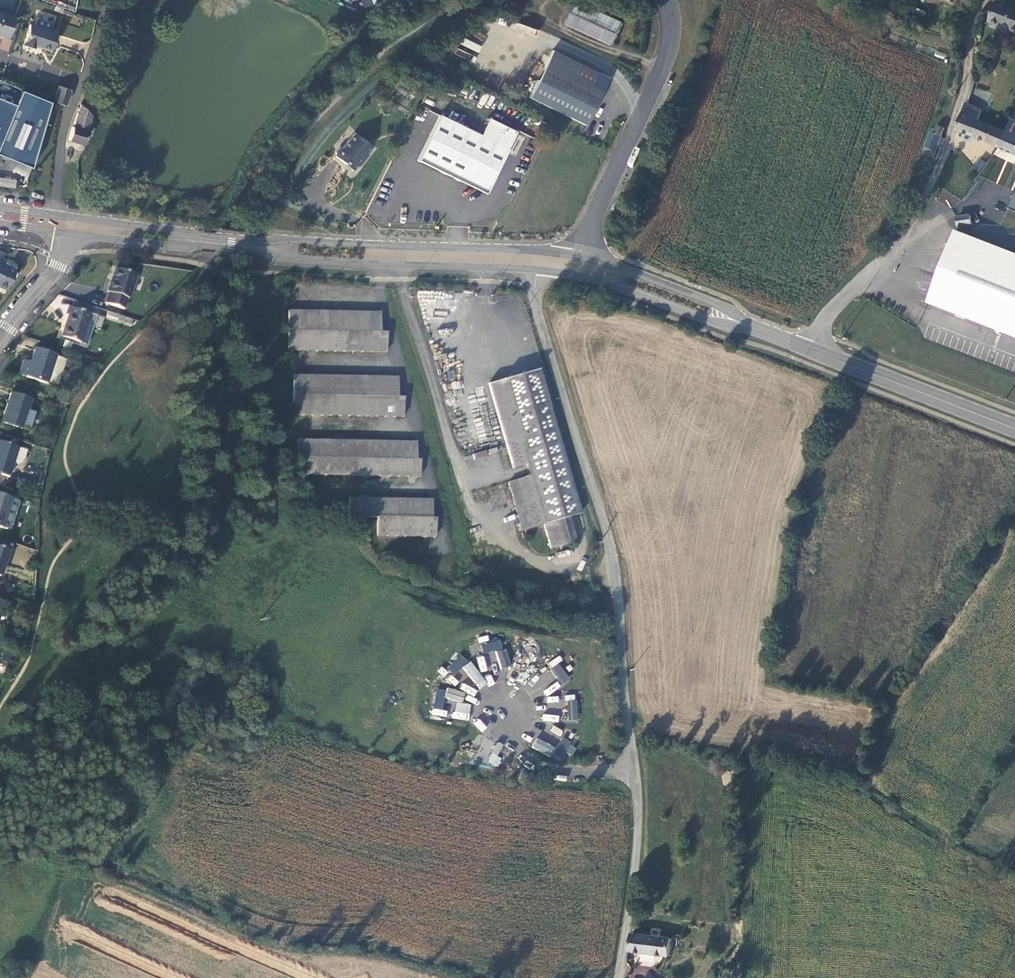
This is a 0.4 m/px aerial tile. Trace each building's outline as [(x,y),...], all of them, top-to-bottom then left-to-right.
[(584,1),(575,23),(618,42),(627,21),(584,1)] [(1014,33),(1014,8),(1001,2),(992,23),(1014,33)] [(0,14),(0,34),(11,37),(16,18),(0,14)] [(54,49),(59,32),(51,29),(53,22),(40,18),(38,25),(33,24),(27,45),(37,48),(38,45),(54,49)] [(8,51),(11,40),(3,38),(0,48),(0,49),(8,51)] [(598,70),(553,47),(529,95),(586,123),(602,89),(591,83),(598,70)] [(59,86),(54,102),(64,105),(65,105),(70,90),(59,86)] [(0,100),(0,144),(15,106),(0,100)] [(959,131),(1001,149),(1009,131),(982,118),(985,110),(971,103),(959,131)] [(85,130),(89,115),(81,105),(74,127),(73,127),(70,140),(82,143),(86,131),(85,130)] [(484,193),(517,132),(504,126),(495,143),(480,136),(439,115),(416,159),(484,193)] [(487,117),(480,136),(495,143),(504,126),(487,117)] [(1014,118),(1009,131),(1001,149),(1014,155),(1014,118)] [(358,137),(347,151),(342,152),(340,154),(340,158),(346,163),(345,165),(349,169),(351,166),(354,168),(358,163),(361,165),(369,156),(366,154),(371,148),(358,137)] [(979,171),(985,162),(979,158),(973,168),(979,171)] [(958,215),(958,223),(972,222),(971,214),(958,215)] [(960,226),(930,298),(1014,333),(1014,249),(960,226)] [(17,262),(7,257),(4,263),(0,261),(0,285),(5,288),(17,262)] [(138,275),(119,267),(110,291),(111,291),(107,301),(124,308),(128,297),(129,298),(138,275)] [(89,305),(75,300),(73,308),(68,306),(66,314),(68,315),(61,336),(87,344),(94,322),(89,320),(91,313),(87,312),(89,305)] [(290,309),(288,349),(386,353),(387,334),(381,334),(382,313),(290,309)] [(55,354),(35,348),(30,364),(29,366),(23,364),(19,375),(46,383),(46,381),(56,384),(64,359),(55,356),(55,354)] [(580,514),(538,368),(488,383),(513,466),(525,462),(528,475),(509,481),(523,531),(543,526),(551,550),(576,542),(569,517),(580,514)] [(298,374),(296,412),(348,416),(405,418),(406,399),(400,398),(401,378),(298,374)] [(30,399),(10,392),(1,422),(20,428),(22,425),(29,427),(34,412),(27,410),(30,399)] [(416,441),(298,439),(299,456),(309,456),(308,474),(420,476),(420,460),(416,460),(416,441)] [(6,475),(10,462),(16,463),(18,457),(21,458),(24,449),(0,441),(0,473),(3,474),(6,475)] [(8,529),(17,500),(2,495),(0,495),(0,527),(8,529)] [(431,499),(349,498),(349,516),(379,516),(378,536),(435,536),(435,517),(431,517),(431,499)] [(500,641),(481,647),(484,656),(503,650),(500,641)] [(481,672),(487,670),(483,656),(477,657),(481,672)] [(547,662),(550,668),(561,661),(558,656),(547,662)] [(460,657),(447,671),(454,677),(467,663),(460,657)] [(570,681),(558,665),(551,671),(563,687),(570,681)] [(436,691),(434,711),(443,712),(445,693),(436,691)] [(577,722),(576,703),(567,703),(568,722),(577,722)] [(479,718),(473,723),(481,732),(487,727),(479,718)] [(553,725),(550,730),(560,736),(563,731),(553,725)] [(538,736),(547,742),(551,736),(542,730),(538,736)] [(571,745),(563,740),(553,757),(561,761),(571,745)] [(497,742),(487,762),(497,766),(501,758),(497,756),(502,745),(497,742)] [(671,957),(673,941),(635,934),(631,934),(629,950),(671,957)]
